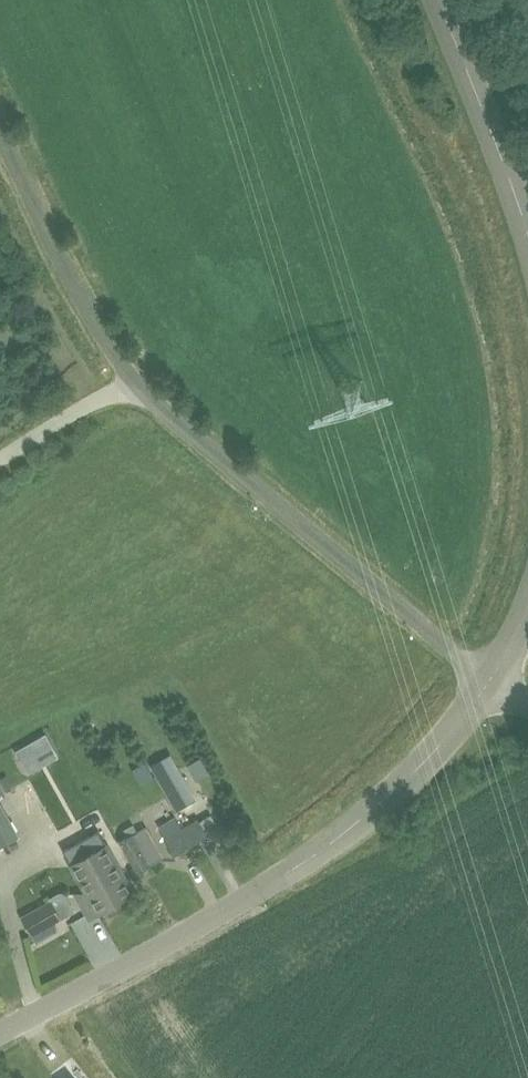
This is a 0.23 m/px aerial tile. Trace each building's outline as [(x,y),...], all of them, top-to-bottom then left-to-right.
[(23,762),(53,745),(46,732),(16,749),(23,762)] [(19,836),(0,802),(0,846),(19,836)] [(209,836),(198,819),(164,839),(175,856),(209,836)] [(125,840),(120,842),(138,872),(163,858),(148,833),(145,827),(137,831),(133,824),(123,828),(128,838),(124,840),(125,840)] [(98,829),(62,850),(72,866),(71,866),(84,890),(86,894),(107,882),(101,872),(117,862),(108,845),(107,846),(98,829)] [(86,894),(78,898),(89,918),(98,914),(135,893),(117,862),(101,872),(107,882),(86,894)] [(51,901),(22,917),(36,942),(56,931),(52,923),(61,918),(51,901)]
